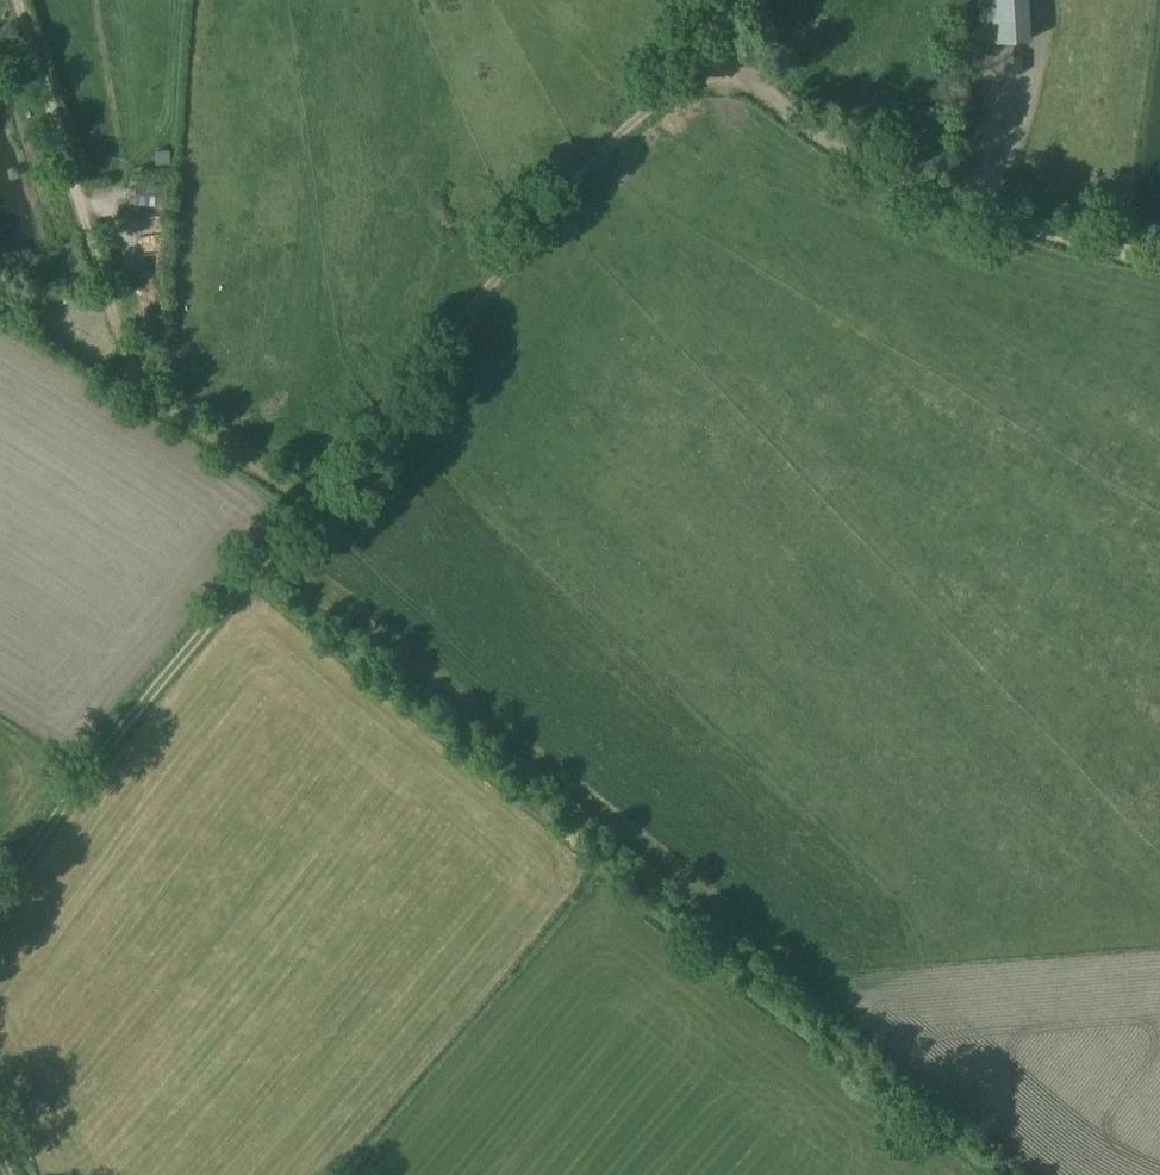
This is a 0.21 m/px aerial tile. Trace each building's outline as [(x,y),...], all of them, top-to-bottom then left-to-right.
[(980,42),(1029,39),(1027,0),(978,0),(980,42)]
